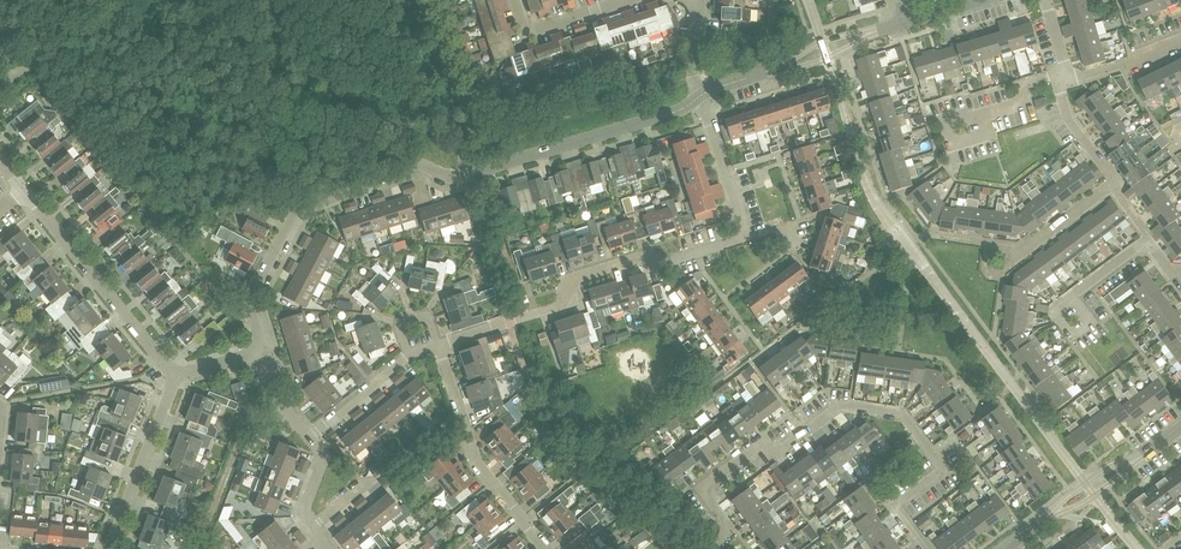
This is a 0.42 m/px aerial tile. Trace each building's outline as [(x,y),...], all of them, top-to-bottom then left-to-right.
[(499,0),(478,0),(475,1),(479,13),(507,4),(506,0),(500,0),(499,0)] [(544,17),(546,16),(540,0),(527,0),(531,14),(538,12),(540,18),(544,17)] [(546,16),(551,15),(549,8),(555,6),(554,0),(540,0),(546,16)] [(555,6),(562,4),(564,10),(570,9),(567,0),(554,0),(555,6)] [(570,9),(575,7),(573,0),(574,0),(567,0),(570,9)] [(714,7),(744,9),(745,0),(722,0),(722,2),(715,1),(714,7)] [(860,7),(862,14),(877,9),(875,2),(883,0),(855,0),(857,7),(860,7)] [(1071,17),(1092,11),(1089,4),(1097,2),(1096,0),(1083,0),(1067,5),(1071,17)] [(1145,17),(1138,0),(1123,0),(1132,22),(1145,17)] [(1158,15),(1152,0),(1138,0),(1145,17),(1152,14),(1153,17),(1158,15)] [(1158,15),(1162,14),(1161,11),(1169,8),(1166,0),(1152,0),(1158,15)] [(666,6),(659,8),(657,2),(652,3),(661,32),(673,28),(674,31),(681,29),(676,15),(670,17),(666,6)] [(642,14),(643,17),(649,36),(661,32),(652,3),(646,5),(648,12),(642,14)] [(507,4),(479,13),(483,25),(505,18),(502,12),(509,10),(507,4)] [(751,10),(744,9),(714,7),(714,13),(721,13),(720,20),(722,21),(722,24),(737,25),(737,21),(751,22),(751,10)] [(649,36),(643,17),(642,14),(635,16),(633,9),(628,11),(637,40),(639,45),(639,46),(651,42),(649,36)] [(639,45),(637,40),(628,11),(622,13),(624,20),(618,22),(619,25),(625,44),(629,42),(631,48),(639,45)] [(1095,23),(1092,11),(1071,17),(1073,24),(1063,27),(1064,33),(1095,23)] [(625,44),(619,25),(618,22),(611,24),(609,17),(604,19),(613,47),(625,44)] [(507,24),(505,18),(483,25),(486,37),(515,28),(513,22),(507,24)] [(601,51),(613,47),(604,19),(598,21),(600,28),(594,30),(595,33),(601,51)] [(1013,51),(1026,47),(1020,27),(1013,29),(1010,19),(1003,21),(1013,51)] [(994,35),(1000,55),(1013,51),(1003,21),(998,22),(1002,32),(994,35)] [(1020,27),(1026,47),(1033,45),(1035,53),(1041,51),(1033,23),(1020,27)] [(1076,35),(1078,42),(1099,36),(1095,23),(1064,33),(1066,39),(1076,35)] [(510,36),(517,34),(515,28),(486,37),(490,49),(512,42),(510,36)] [(681,29),(674,31),(681,39),(682,34),(681,29)] [(561,33),(556,35),(565,63),(577,59),(571,41),(570,37),(564,39),(561,33)] [(595,33),(583,37),(590,59),(602,55),(601,51),(595,33)] [(982,35),(991,66),(996,64),(994,57),(1000,55),(994,35),(987,37),(986,34),(982,35)] [(567,70),(565,63),(556,35),(550,36),(552,43),(546,45),(555,74),(567,70)] [(992,70),(991,66),(982,35),(977,37),(978,39),(970,42),(976,62),(984,60),(987,71),(992,70)] [(1078,51),(1079,55),(1110,46),(1108,41),(1101,43),(1099,36),(1078,42),(1081,50),(1078,51)] [(592,66),(590,59),(583,37),(571,41),(577,59),(580,70),(592,66)] [(543,78),(555,74),(546,45),(540,47),(537,40),(532,42),(541,71),(543,78)] [(516,54),(512,42),(490,49),(494,61),(509,57),(516,54)] [(523,56),(529,75),(541,71),(532,42),(526,44),(528,50),(522,53),(523,56)] [(969,64),(976,62),(970,42),(962,44),(961,42),(956,43),(964,66),(966,73),(972,72),(969,64)] [(952,47),(943,50),(952,79),(958,77),(955,69),(964,66),(956,43),(951,45),(952,47)] [(899,55),(906,53),(903,45),(897,47),(899,55)] [(1112,51),(1110,46),(1079,55),(1081,60),(1083,59),(1086,67),(1107,61),(1104,54),(1112,51)] [(669,57),(677,54),(676,50),(672,48),(667,50),(669,57)] [(952,79),(943,50),(934,53),(934,50),(927,52),(934,75),(936,82),(946,79),(946,81),(952,79)] [(857,70),(859,76),(882,68),(879,59),(888,57),(886,51),(857,60),(860,69),(857,70)] [(934,75),(927,52),(922,53),(923,56),(914,59),(923,88),(929,86),(926,77),(934,75)] [(509,81),(529,75),(523,56),(522,53),(516,54),(509,57),(513,67),(506,69),(509,81)] [(655,55),(647,58),(649,63),(656,61),(655,55)] [(1174,64),(1162,69),(1172,89),(1178,85),(1180,91),(1180,78),(1174,64)] [(1035,68),(1037,74),(1044,72),(1042,69),(1042,66),(1041,66),(1035,68)] [(866,89),(895,80),(893,74),(885,77),(882,68),(859,76),(861,81),(864,80),(866,89)] [(1165,92),(1172,89),(1162,69),(1150,75),(1163,101),(1168,99),(1165,92)] [(1158,103),(1163,101),(1150,75),(1139,81),(1144,93),(1148,100),(1155,97),(1158,103)] [(491,77),(486,89),(492,91),(494,84),(496,79),(491,77)] [(913,78),(905,80),(907,87),(915,85),(913,78)] [(494,84),(492,91),(497,93),(502,81),(496,79),(494,84)] [(952,79),(947,81),(950,95),(956,93),(954,84),(952,79)] [(897,85),(895,80),(866,89),(869,98),(866,99),(868,104),(891,97),(889,88),(897,85)] [(969,84),(963,86),(964,92),(971,90),(969,84)] [(1124,92),(1130,87),(1127,84),(1121,88),(1124,92)] [(1097,91),(1093,86),(1089,88),(1093,94),(1097,91)] [(825,89),(812,93),(818,113),(831,109),(825,89)] [(1108,103),(1108,104),(1116,98),(1112,93),(1105,99),(1099,91),(1091,97),(1088,92),(1076,101),(1083,111),(1085,109),(1091,116),(1108,103)] [(800,97),(806,117),(818,113),(812,93),(800,97)] [(872,108),(875,116),(895,109),(893,102),(900,100),(898,94),(891,97),(868,104),(869,109),(872,108)] [(800,97),(787,101),(793,121),(806,117),(800,97)] [(1046,97),(1040,99),(1043,107),(1048,105),(1046,97)] [(1035,101),(1037,108),(1043,107),(1040,99),(1035,101)] [(47,126),(58,117),(64,111),(60,107),(48,117),(43,111),(45,109),(37,100),(24,111),(25,113),(26,113),(31,120),(19,129),(18,129),(28,141),(29,141),(29,140),(44,128),(47,126)] [(787,101),(775,105),(781,125),(787,123),(790,131),(796,129),(793,121),(787,101)] [(1094,121),(1100,128),(1128,107),(1125,103),(1114,111),(1108,104),(1108,103),(1091,116),(1088,118),(1092,123),(1094,121)] [(762,109),(769,128),(771,138),(777,136),(775,127),(781,125),(775,105),(762,109)] [(1128,107),(1100,128),(1105,136),(1103,137),(1107,142),(1124,130),(1127,128),(1121,120),(1128,115),(1127,114),(1133,110),(1131,106),(1128,108),(1128,107)] [(762,109),(750,113),(756,132),(769,128),(762,109)] [(897,116),(895,109),(875,116),(877,124),(875,125),(876,129),(906,119),(905,114),(897,116)] [(744,136),(756,132),(750,113),(738,116),(744,136)] [(731,140),(744,136),(738,116),(725,120),(731,140)] [(49,134),(39,143),(34,147),(33,147),(43,159),(43,158),(56,148),(61,144),(61,143),(53,133),(58,130),(55,127),(62,122),(58,117),(47,126),(44,128),(49,134)] [(906,119),(876,129),(877,133),(880,133),(883,141),(903,134),(901,127),(908,125),(906,119)] [(1140,134),(1146,130),(1143,126),(1136,130),(1140,134)] [(1128,135),(1124,130),(1107,142),(1112,149),(1109,151),(1112,154),(1112,155),(1133,139),(1138,136),(1134,131),(1128,135)] [(671,138),(673,145),(697,221),(717,215),(713,200),(724,197),(720,184),(709,187),(700,159),(711,156),(707,143),(696,146),(691,132),(671,138)] [(882,150),(884,153),(884,154),(909,146),(914,145),(912,139),(905,141),(903,134),(883,141),(885,149),(882,150)] [(71,135),(61,143),(61,144),(56,148),(62,154),(48,165),(48,164),(47,165),(57,177),(58,177),(57,176),(73,164),(76,161),(67,151),(72,148),(70,145),(74,142),(72,140),(74,139),(71,135)] [(1117,166),(1141,149),(1133,139),(1112,155),(1112,154),(1107,158),(1110,162),(1112,160),(1117,166)] [(1162,150),(1170,144),(1168,140),(1160,146),(1162,150)] [(630,156),(637,180),(646,177),(644,170),(654,167),(656,174),(665,172),(657,148),(651,150),(650,145),(636,149),(638,154),(630,156)] [(797,164),(817,157),(813,145),(793,151),(797,164)] [(910,151),(909,146),(884,154),(884,153),(881,154),(885,166),(905,160),(903,154),(910,151)] [(1061,153),(1064,157),(1070,152),(1067,148),(1061,153)] [(1133,187),(1150,174),(1150,173),(1150,161),(1141,149),(1117,166),(1123,173),(1120,175),(1123,179),(1126,177),(1128,181),(1129,183),(1128,184),(1129,186),(1130,187),(1131,187),(1133,187)] [(637,180),(630,156),(622,158),(621,154),(608,158),(602,160),(606,173),(609,173),(612,172),(614,178),(614,179),(627,176),(629,182),(629,184),(630,185),(631,184),(638,182),(637,180)] [(1081,165),(1074,171),(1089,190),(1093,187),(1092,184),(1104,175),(1095,163),(1090,167),(1081,154),(1076,158),(1081,165)] [(821,170),(817,157),(797,164),(801,176),(821,170)] [(80,158),(76,161),(73,164),(78,170),(63,183),(62,182),(62,183),(72,195),(72,194),(87,181),(90,179),(82,169),(87,165),(80,158)] [(604,190),(602,183),(600,175),(603,174),(606,173),(602,160),(596,161),(583,165),(584,170),(576,172),(583,196),(592,193),(604,190)] [(885,166),(889,179),(916,171),(915,165),(908,168),(905,160),(885,166)] [(1051,166),(1053,169),(1056,172),(1062,168),(1057,161),(1051,166)] [(915,165),(916,171),(924,168),(922,163),(915,165)] [(1067,176),(1061,169),(1056,173),(1075,197),(1082,191),(1084,194),(1089,190),(1074,171),(1067,176)] [(549,180),(556,203),(565,200),(563,194),(573,192),(575,198),(583,196),(576,172),(568,175),(567,170),(554,174),(555,178),(549,180)] [(825,182),(821,170),(801,176),(805,188),(825,182)] [(889,179),(893,192),(913,186),(911,178),(918,176),(916,171),(889,179)] [(93,188),(83,196),(77,200),(76,201),(86,213),(87,212),(86,212),(100,201),(105,197),(104,197),(96,187),(101,183),(98,179),(102,176),(99,172),(90,179),(87,181),(93,188)] [(1057,183),(1050,189),(1064,208),(1069,205),(1067,202),(1075,197),(1056,173),(1052,176),(1057,183)] [(1124,193),(1128,199),(1137,192),(1141,198),(1158,185),(1150,174),(1133,187),(1124,193)] [(530,186),(522,188),(529,212),(538,210),(536,203),(548,199),(542,177),(529,181),(530,186)] [(1027,184),(1031,189),(1036,185),(1032,180),(1027,184)] [(914,199),(920,207),(943,190),(944,189),(940,184),(933,189),(927,181),(908,196),(912,201),(914,199)] [(825,182),(805,188),(809,201),(829,194),(825,182)] [(414,184),(408,186),(410,192),(416,190),(414,184)] [(1033,201),(1025,207),(1040,226),(1045,223),(1043,220),(1050,215),(1032,191),(1031,189),(1027,184),(1022,187),(1033,201)] [(1158,185),(1141,198),(1146,204),(1144,206),(1146,210),(1172,190),(1169,186),(1163,191),(1158,185)] [(404,194),(410,192),(408,186),(402,187),(404,194)] [(521,215),(529,212),(522,188),(514,191),(513,186),(500,190),(506,211),(519,208),(521,215)] [(116,187),(104,197),(105,197),(100,201),(105,207),(92,218),(91,218),(93,220),(91,223),(96,229),(99,228),(101,230),(107,225),(111,230),(110,230),(111,231),(124,221),(119,215),(115,210),(120,206),(113,197),(120,192),(116,187)] [(1032,191),(1050,215),(1058,209),(1060,212),(1064,208),(1050,189),(1042,195),(1037,187),(1032,191)] [(941,225),(944,207),(944,205),(940,198),(946,194),(943,190),(920,207),(929,220),(934,221),(933,223),(941,225)] [(1151,212),(1157,219),(1174,206),(1169,200),(1175,195),(1172,190),(1146,210),(1149,213),(1151,212)] [(383,193),(377,195),(379,202),(385,200),(383,193)] [(833,207),(829,194),(809,201),(813,213),(833,207)] [(373,204),(379,202),(377,195),(371,197),(373,204)] [(408,196),(394,200),(401,224),(416,219),(408,196)] [(269,227),(263,224),(254,219),(258,212),(267,217),(273,205),(283,210),(283,209),(279,207),(274,197),(247,206),(246,208),(244,207),(239,209),(238,211),(243,214),(240,220),(245,222),(241,230),(262,241),(269,227)] [(461,197),(447,201),(454,224),(468,220),(461,197)] [(617,225),(624,245),(637,240),(632,226),(638,224),(634,211),(630,197),(622,200),(626,214),(623,215),(626,222),(617,225)] [(663,210),(656,212),(662,232),(676,228),(671,213),(677,212),(673,199),(667,201),(661,203),(663,210)] [(957,206),(954,230),(959,231),(960,228),(969,229),(973,199),(967,199),(966,207),(957,206)] [(979,200),(973,199),(969,229),(978,231),(978,234),(984,235),(987,211),(978,209),(979,200)] [(1127,218),(1113,199),(1107,202),(1109,205),(1103,210),(1121,234),(1125,231),(1119,224),(1127,218)] [(394,200),(380,205),(388,228),(401,224),(394,200)] [(440,229),(454,224),(447,201),(433,205),(440,229)] [(940,228),(954,230),(957,206),(958,202),(952,201),(951,208),(944,207),(941,225),(940,228)] [(356,202),(350,204),(352,211),(358,209),(356,202)] [(1017,217),(1027,231),(1029,234),(1040,226),(1025,207),(1023,203),(1018,207),(1022,213),(1017,217)] [(346,213),(352,211),(350,204),(344,206),(346,213)] [(996,212),(987,211),(984,235),(989,235),(990,233),(1000,234),(1003,205),(997,204),(996,212)] [(374,232),(388,228),(380,205),(367,209),(374,232)] [(440,229),(433,205),(419,210),(426,233),(440,229)] [(645,207),(634,211),(638,224),(644,222),(649,236),(662,232),(656,212),(654,205),(645,207)] [(1021,236),(1027,231),(1017,217),(1015,215),(1007,214),(1009,206),(1003,205),(1000,234),(1015,236),(1019,234),(1021,236)] [(1156,236),(1175,221),(1180,217),(1180,215),(1174,206),(1157,219),(1160,224),(1152,230),(1156,236)] [(353,214),(360,237),(374,232),(367,209),(353,214)] [(1115,238),(1121,234),(1103,210),(1094,216),(1093,213),(1089,216),(1103,236),(1110,231),(1115,238)] [(857,217),(854,216),(845,213),(842,222),(826,217),(821,230),(841,236),(847,238),(851,223),(854,224),(857,217)] [(346,241),(360,237),(353,214),(339,218),(346,241)] [(691,214),(680,218),(682,226),(694,222),(691,214)] [(1095,242),(1103,236),(1089,216),(1083,221),(1085,223),(1078,228),(1096,252),(1101,249),(1095,242)] [(591,232),(577,237),(583,257),(597,253),(593,238),(599,236),(595,223),(594,219),(587,221),(591,232)] [(610,249),(624,245),(617,225),(609,227),(607,220),(595,223),(599,236),(605,234),(610,249)] [(1156,236),(1159,240),(1162,238),(1167,246),(1180,236),(1180,228),(1175,221),(1156,236)] [(226,261),(235,265),(232,270),(245,276),(256,255),(249,252),(250,249),(246,247),(249,240),(221,226),(216,236),(226,242),(223,248),(231,252),(226,261)] [(1091,256),(1096,252),(1078,228),(1070,234),(1068,231),(1064,235),(1079,254),(1086,249),(1091,256)] [(120,251),(125,258),(138,247),(138,248),(153,236),(149,232),(141,238),(139,235),(135,238),(130,233),(128,235),(123,229),(123,230),(105,245),(105,244),(104,245),(114,257),(115,256),(114,256),(120,251)] [(821,230),(817,242),(837,248),(844,250),(845,246),(838,244),(841,236),(821,230)] [(0,240),(0,253),(2,256),(9,251),(14,257),(31,243),(21,232),(10,241),(5,236),(0,240)] [(318,232),(311,245),(333,256),(340,243),(318,232)] [(570,262),(583,257),(577,237),(563,241),(561,233),(554,235),(556,242),(558,249),(565,247),(570,262)] [(305,235),(302,240),(308,244),(311,238),(305,235)] [(1054,246),(1072,271),(1076,267),(1071,260),(1079,254),(1064,235),(1059,239),(1061,241),(1054,246)] [(1120,235),(1116,238),(1121,244),(1125,241),(1120,235)] [(1167,246),(1173,253),(1170,255),(1174,260),(1180,255),(1180,236),(1167,246)] [(305,249),(308,244),(302,240),(299,246),(305,249)] [(399,241),(393,243),(396,251),(402,249),(399,241)] [(560,256),(558,249),(556,242),(544,245),(545,249),(536,252),(538,256),(544,277),(558,273),(554,258),(560,256)] [(844,250),(837,248),(817,242),(813,254),(833,261),(838,262),(840,254),(845,255),(847,251),(844,250)] [(40,255),(31,243),(14,257),(11,259),(17,267),(13,270),(22,280),(33,271),(29,265),(40,255)] [(326,269),(333,256),(311,245),(304,258),(326,269)] [(868,245),(864,257),(871,259),(875,247),(868,245)] [(1067,274),(1072,271),(1054,246),(1046,252),(1044,250),(1040,253),(1054,273),(1061,267),(1067,274)] [(138,247),(125,258),(120,262),(119,262),(129,274),(145,261),(150,267),(152,265),(157,262),(151,254),(146,258),(138,248),(138,247)] [(530,281),(544,277),(538,256),(524,261),(521,250),(514,252),(519,269),(526,267),(530,281)] [(1096,252),(1091,256),(1095,261),(1100,257),(1096,252)] [(408,288),(421,290),(425,270),(413,267),(415,254),(408,253),(407,255),(404,272),(411,274),(408,288)] [(1029,264),(1046,288),(1047,289),(1052,285),(1047,278),(1054,273),(1040,253),(1035,257),(1036,259),(1029,264)] [(843,264),(838,262),(833,261),(813,254),(809,267),(835,275),(837,270),(840,272),(843,264)] [(304,258),(298,270),(319,282),(326,269),(304,258)] [(292,260),(289,266),(295,269),(298,263),(292,260)] [(427,261),(425,270),(421,290),(434,293),(437,279),(444,280),(447,263),(440,262),(440,263),(427,261)] [(797,262),(786,270),(799,287),(810,279),(797,262)] [(370,284),(373,287),(389,301),(398,291),(387,282),(392,276),(377,263),(372,268),(378,274),(370,284)] [(1050,293),(1047,289),(1046,288),(1029,264),(1016,274),(1015,279),(1012,278),(1011,286),(1029,289),(1031,290),(1037,285),(1046,296),(1050,293)] [(161,275),(152,265),(150,267),(134,280),(133,280),(143,292),(144,292),(143,291),(156,281),(161,288),(167,283),(172,280),(165,272),(161,275)] [(292,275),(295,269),(289,266),(286,271),(292,275)] [(36,298),(43,292),(60,279),(50,267),(38,277),(33,271),(22,280),(31,291),(31,293),(34,298),(36,298)] [(312,295),(319,282),(298,270),(291,283),(312,295)] [(786,270),(776,278),(788,295),(799,287),(786,270)] [(1115,301),(1132,289),(1136,294),(1153,281),(1146,271),(1136,279),(1134,276),(1110,294),(1115,301)] [(633,293),(627,295),(631,309),(638,307),(645,305),(642,297),(650,295),(644,274),(643,273),(641,272),(636,273),(635,275),(636,277),(629,278),(629,279),(633,293)] [(168,301),(173,307),(176,305),(181,301),(182,301),(190,295),(186,290),(182,289),(173,278),(172,280),(167,283),(161,288),(149,298),(148,297),(148,298),(158,310),(158,309),(168,301)] [(766,286),(778,303),(788,295),(776,278),(766,286)] [(62,306),(57,300),(69,290),(60,279),(43,292),(52,304),(45,309),(50,315),(62,306)] [(683,302),(700,290),(692,279),(675,291),(683,302)] [(380,311),(389,301),(373,287),(370,284),(367,281),(358,291),(357,290),(352,295),(365,307),(370,301),(380,311)] [(1161,292),(1153,281),(1136,294),(1141,301),(1135,305),(1138,309),(1161,292)] [(616,282),(602,286),(608,307),(610,312),(611,315),(625,311),(631,309),(627,295),(621,297),(616,283),(616,282)] [(312,295),(291,283),(284,296),(306,308),(312,295)] [(448,312),(468,306),(496,296),(494,288),(480,292),(481,294),(478,295),(477,291),(473,290),(471,283),(455,288),(457,295),(444,300),(448,312)] [(602,286),(588,290),(591,300),(594,311),(596,313),(590,316),(593,327),(595,330),(600,328),(601,328),(599,323),(606,321),(601,309),(608,307),(602,286)] [(755,294),(768,310),(773,317),(783,309),(778,303),(766,286),(755,294)] [(1011,286),(1007,286),(1005,299),(1030,303),(1034,303),(1035,297),(1028,296),(1029,289),(1011,286)] [(1053,288),(1049,291),(1053,296),(1057,293),(1053,288)] [(9,290),(2,296),(8,304),(16,298),(9,290)] [(707,300),(700,290),(683,302),(687,308),(682,312),(685,317),(691,312),(691,313),(707,300)] [(1148,310),(1152,315),(1169,303),(1161,292),(1138,309),(1142,314),(1148,310)] [(755,294),(744,302),(757,318),(768,310),(755,294)] [(64,333),(65,333),(93,310),(95,308),(89,301),(85,300),(83,298),(69,310),(64,304),(62,306),(50,315),(55,321),(60,317),(69,329),(64,333)] [(816,310),(822,305),(819,300),(815,298),(810,302),(816,310)] [(1028,311),(1030,303),(1005,299),(1005,305),(1008,305),(1006,315),(1035,319),(1037,319),(1037,313),(1028,311)] [(715,310),(707,300),(691,313),(699,323),(715,310)] [(176,305),(173,307),(163,316),(163,315),(162,316),(172,328),(172,327),(188,314),(193,321),(196,319),(200,315),(194,307),(189,311),(182,301),(181,301),(176,305)] [(326,301),(323,308),(330,312),(333,305),(326,301)] [(1151,326),(1154,330),(1179,311),(1177,308),(1174,309),(1169,303),(1152,315),(1157,321),(1151,326)] [(472,318),(468,306),(448,312),(452,325),(450,325),(452,332),(484,322),(482,315),(472,318)] [(79,341),(84,347),(95,337),(90,331),(102,322),(101,320),(101,316),(95,308),(93,310),(65,333),(67,332),(74,341),(78,341),(79,341)] [(715,310),(699,323),(703,329),(696,335),(699,339),(706,333),(723,321),(715,310)] [(1179,311),(1154,330),(1161,340),(1167,336),(1168,337),(1180,327),(1180,318),(1180,317),(1180,316),(1180,314),(1179,311)] [(281,320),(285,334),(308,327),(304,313),(281,320)] [(321,316),(323,323),(330,320),(328,314),(321,316)] [(582,314),(569,319),(575,339),(589,335),(591,343),(598,341),(595,331),(595,330),(593,327),(587,329),(582,314)] [(1034,324),(1035,319),(1006,315),(1004,331),(1006,334),(1004,336),(1009,342),(1024,332),(1026,331),(1027,323),(1034,324)] [(222,321),(226,326),(232,322),(228,316),(222,321)] [(196,319),(193,321),(177,333),(177,334),(186,346),(187,345),(202,332),(207,339),(220,328),(213,319),(213,320),(213,321),(204,328),(196,319)] [(558,332),(551,334),(553,340),(558,357),(562,367),(569,365),(569,350),(578,347),(578,346),(575,339),(569,319),(555,323),(558,332)] [(1128,319),(1123,322),(1127,328),(1132,324),(1128,319)] [(325,329),(332,327),(330,320),(323,323),(325,329)] [(357,329),(361,341),(381,335),(377,322),(363,327),(361,320),(345,325),(347,332),(357,329)] [(731,331),(723,321),(706,333),(714,344),(731,331)] [(312,341),(308,327),(285,334),(289,348),(312,341)] [(1171,351),(1180,343),(1180,327),(1168,337),(1167,336),(1161,340),(1157,344),(1160,349),(1166,344),(1171,351)] [(600,329),(595,331),(598,341),(603,339),(600,329)] [(1056,332),(1054,334),(1057,338),(1058,338),(1062,335),(1059,330),(1056,332)] [(714,344),(722,354),(739,342),(731,331),(714,344)] [(549,344),(546,332),(538,334),(541,346),(549,344)] [(1028,338),(1024,332),(1009,342),(1006,345),(1014,355),(1031,343),(1037,338),(1034,333),(1028,338)] [(100,343),(95,337),(84,347),(89,354),(96,349),(105,359),(121,345),(120,344),(122,340),(117,334),(113,335),(112,334),(100,343)] [(494,334),(486,337),(487,340),(488,343),(496,341),(494,334)] [(385,347),(381,335),(361,341),(365,354),(369,353),(371,359),(383,355),(386,352),(384,347),(385,347)] [(828,366),(829,359),(832,337),(815,335),(812,337),(810,335),(804,340),(814,355),(815,357),(823,358),(822,365),(828,366)] [(835,367),(840,368),(845,336),(841,336),(840,339),(832,337),(829,359),(836,360),(835,367)] [(847,361),(855,362),(858,341),(849,340),(849,337),(845,336),(840,368),(846,369),(847,361)] [(458,355),(462,367),(492,357),(488,343),(487,340),(486,337),(478,340),(480,345),(460,352),(461,354),(458,355)] [(814,355),(804,340),(802,337),(795,342),(793,340),(789,343),(808,368),(813,365),(808,359),(814,355)] [(1031,343),(1014,355),(1019,362),(1017,364),(1019,367),(1045,349),(1037,338),(1031,343)] [(293,361),(316,354),(312,341),(289,348),(293,361)] [(329,344),(331,350),(338,348),(336,342),(329,344)] [(747,352),(739,342),(722,354),(728,363),(723,367),(727,373),(740,363),(737,359),(747,352)] [(0,343),(0,368),(7,359),(12,353),(0,343)] [(813,374),(808,368),(789,343),(786,345),(787,348),(781,353),(793,370),(799,365),(808,377),(813,374)] [(1179,361),(1180,359),(1180,343),(1171,351),(1175,356),(1169,361),(1173,365),(1179,361)] [(1145,344),(1141,347),(1146,353),(1149,350),(1145,344)] [(121,345),(105,359),(110,365),(105,369),(115,380),(132,377),(131,370),(123,372),(119,367),(131,357),(121,345)] [(340,354),(338,348),(331,350),(333,356),(340,354)] [(1048,353),(1045,349),(1019,367),(1022,371),(1024,369),(1029,376),(1047,363),(1042,357),(1048,353)] [(787,374),(793,370),(781,353),(770,360),(787,384),(792,380),(787,374)] [(869,389),(870,384),(873,355),(861,353),(858,375),(865,376),(863,390),(869,391),(869,389)] [(321,369),(316,354),(293,361),(297,376),(321,369)] [(521,369),(516,355),(510,357),(514,371),(521,369)] [(884,378),(886,357),(873,355),(870,384),(875,385),(876,377),(884,378)] [(895,358),(886,357),(884,378),(891,379),(890,387),(895,388),(900,356),(896,356),(895,358)] [(909,382),(912,361),(904,360),(904,357),(900,356),(895,388),(901,389),(902,381),(909,382)] [(492,357),(462,367),(466,378),(468,377),(469,380),(484,375),(486,381),(487,381),(502,376),(501,372),(499,373),(498,370),(497,370),(492,357)] [(7,359),(0,368),(0,383),(3,386),(9,378),(14,383),(28,367),(18,358),(13,364),(7,359)] [(359,364),(368,376),(374,371),(364,360),(359,364)] [(783,387),(787,384),(770,360),(759,368),(772,386),(778,381),(783,387)] [(52,361),(48,364),(54,371),(58,367),(52,361)] [(925,366),(926,363),(912,361),(909,382),(908,390),(914,390),(915,383),(922,384),(925,366)] [(1158,371),(1162,368),(1157,361),(1153,364),(1158,371)] [(346,366),(350,371),(356,367),(352,362),(346,366)] [(1054,374),(1060,370),(1065,366),(1061,362),(1051,369),(1047,363),(1029,376),(1034,383),(1032,385),(1035,388),(1054,374)] [(59,368),(64,374),(69,370),(64,363),(59,368)] [(925,366),(922,384),(922,387),(926,393),(920,397),(923,402),(947,384),(937,371),(932,370),(933,368),(925,366)] [(350,371),(354,376),(360,371),(356,367),(350,371)] [(1154,382),(1147,388),(1162,407),(1166,404),(1165,402),(1172,396),(1152,368),(1147,372),(1154,382)] [(771,414),(781,406),(769,388),(762,393),(745,370),(740,373),(748,384),(753,391),(771,414)] [(1060,370),(1054,374),(1035,388),(1038,393),(1041,391),(1046,399),(1071,381),(1067,376),(1066,377),(1060,370)] [(402,372),(397,376),(401,382),(406,378),(402,372)] [(304,389),(314,401),(333,385),(323,374),(304,389)] [(52,392),(75,388),(65,376),(39,380),(42,393),(52,392)] [(401,382),(397,376),(392,380),(396,386),(401,382)] [(417,378),(406,387),(419,404),(430,395),(417,378)] [(1104,380),(1098,385),(1102,390),(1107,386),(1104,380)] [(490,390),(487,381),(486,381),(467,387),(472,402),(488,397),(492,396),(497,394),(495,388),(490,390)] [(1074,385),(1071,381),(1046,399),(1052,406),(1049,408),(1053,413),(1072,398),(1067,391),(1074,385)] [(248,397),(244,382),(231,386),(235,400),(248,397)] [(720,388),(724,394),(731,388),(727,383),(720,388)] [(130,384),(113,387),(112,389),(120,392),(116,403),(137,411),(142,398),(127,392),(130,384)] [(771,414),(753,391),(748,384),(744,387),(754,400),(748,404),(760,421),(771,414)] [(933,402),(938,409),(958,395),(955,390),(952,392),(947,384),(923,402),(922,402),(926,407),(933,402)] [(342,397),(333,385),(314,401),(323,412),(342,397)] [(1162,407),(1147,388),(1140,394),(1134,386),(1129,390),(1147,414),(1155,409),(1157,411),(1162,407)] [(395,396),(409,413),(419,404),(406,387),(395,396)] [(720,388),(713,394),(717,399),(724,394),(720,388)] [(1140,420),(1147,414),(1129,390),(1125,393),(1130,400),(1123,405),(1123,406),(1137,425),(1142,422),(1140,420)] [(382,391),(377,395),(382,401),(386,397),(382,391)] [(1089,391),(1082,396),(1085,400),(1092,396),(1089,391)] [(488,397),(491,406),(493,412),(494,412),(503,404),(499,393),(497,394),(492,396),(488,397)] [(230,400),(214,394),(211,400),(196,394),(191,407),(212,415),(217,417),(222,404),(227,407),(230,400)] [(707,394),(700,399),(707,407),(714,402),(707,394)] [(377,405),(382,401),(377,395),(372,399),(377,405)] [(946,420),(963,407),(958,400),(961,398),(958,395),(938,409),(932,414),(936,418),(942,414),(946,420)] [(395,396),(385,404),(398,421),(409,413),(395,396)] [(737,403),(733,406),(752,432),(755,429),(754,427),(760,421),(748,404),(742,396),(735,401),(737,403)] [(1082,396),(1076,401),(1079,405),(1085,400),(1082,396)] [(1108,407),(1121,424),(1126,421),(1132,429),(1137,425),(1123,406),(1123,405),(1118,400),(1108,407)] [(132,424),(137,411),(116,403),(113,408),(103,404),(98,418),(99,418),(114,424),(117,418),(132,424)] [(398,421),(385,404),(374,413),(387,430),(398,421)] [(752,432),(733,406),(728,409),(733,415),(727,420),(740,437),(746,432),(748,434),(752,432)] [(984,434),(1007,417),(999,406),(982,419),(986,425),(980,430),(981,430),(978,432),(981,436),(984,434)] [(1097,406),(1092,410),(1112,435),(1115,432),(1114,430),(1121,424),(1108,407),(1102,412),(1097,406)] [(210,423),(212,415),(191,407),(186,420),(201,425),(199,432),(212,437),(215,438),(218,431),(213,424),(210,423)] [(363,407),(357,412),(361,417),(367,413),(363,407)] [(945,430),(948,435),(971,418),(963,407),(946,420),(951,426),(945,430)] [(47,409),(33,408),(33,414),(18,413),(16,427),(37,429),(46,430),(48,430),(48,429),(47,429),(48,423),(45,419),(45,418),(45,416),(46,416),(47,409)] [(685,410),(676,417),(681,424),(691,417),(685,410)] [(1108,437),(1112,435),(1092,410),(1088,413),(1093,419),(1087,423),(1100,440),(1106,435),(1108,437)] [(483,441),(491,451),(512,434),(508,428),(517,422),(508,411),(501,417),(502,417),(500,419),(500,418),(488,428),(493,433),(483,441)] [(355,422),(361,417),(357,412),(351,416),(355,422)] [(374,413),(363,422),(377,439),(387,430),(374,413)] [(672,432),(681,424),(676,417),(666,425),(672,432)] [(993,434),(997,440),(1015,428),(1007,417),(984,434),(987,439),(993,434)] [(122,450),(127,437),(112,431),(114,424),(99,418),(91,438),(94,439),(101,441),(122,450)] [(733,442),(740,437),(727,420),(721,424),(716,418),(712,422),(713,423),(731,447),(735,444),(733,442)] [(1066,439),(1078,456),(1089,448),(1072,425),(1068,418),(1063,422),(1072,434),(1066,439)] [(83,422),(75,419),(70,430),(79,433),(83,422)] [(868,446),(875,440),(880,448),(886,443),(868,419),(860,425),(858,422),(853,426),(868,446)] [(733,449),(731,447),(713,423),(712,422),(711,421),(701,428),(703,431),(715,448),(721,444),(727,452),(733,449)] [(363,422),(353,430),(366,447),(377,439),(363,422)] [(1089,448),(1100,440),(1087,423),(1081,428),(1076,422),(1072,425),(1089,448)] [(666,425),(660,429),(663,434),(669,429),(666,425)] [(852,431),(845,436),(857,453),(863,449),(868,455),(869,454),(872,458),(875,455),(868,446),(853,426),(850,429),(852,431)] [(46,430),(37,429),(16,427),(15,441),(30,442),(29,449),(42,450),(44,450),(46,451),(46,444),(45,444),(46,438),(46,430)] [(1023,438),(1015,428),(997,440),(1002,446),(996,451),(999,455),(1020,440),(1023,438)] [(328,435),(333,440),(338,436),(333,430),(328,435)] [(366,447),(353,430),(342,439),(355,456),(366,447)] [(692,438),(711,464),(716,461),(710,452),(715,448),(703,431),(692,438)] [(198,454),(200,448),(208,448),(212,437),(199,432),(196,439),(181,433),(176,446),(198,454)] [(965,432),(959,436),(963,443),(969,438),(965,432)] [(520,444),(512,434),(491,451),(499,461),(509,453),(513,459),(525,450),(520,444)] [(851,458),(857,453),(845,436),(838,441),(836,439),(832,442),(834,444),(847,461),(847,462),(853,470),(857,466),(851,458)] [(692,438),(682,446),(695,463),(700,459),(706,468),(711,464),(692,438)] [(117,462),(122,450),(101,441),(94,439),(89,451),(86,450),(84,457),(99,463),(102,456),(117,462)] [(1023,443),(1020,440),(999,455),(994,458),(998,463),(1004,458),(1008,464),(1025,451),(1020,445),(1023,443)] [(280,442),(275,455),(295,463),(300,450),(280,442)] [(684,471),(667,448),(663,443),(658,446),(667,457),(661,462),(674,479),(684,471)] [(810,455),(823,472),(829,468),(833,474),(837,471),(838,471),(822,449),(823,449),(819,444),(815,447),(817,450),(810,455)] [(841,466),(847,462),(847,461),(834,444),(828,449),(826,447),(823,449),(822,449),(838,471),(837,471),(841,475),(845,472),(841,466)] [(667,448),(684,471),(695,463),(682,446),(676,451),(671,445),(667,448)] [(186,464),(183,473),(199,479),(201,480),(204,471),(203,470),(204,468),(195,461),(198,454),(176,446),(171,458),(186,464)] [(44,450),(42,450),(29,449),(28,456),(14,454),(12,468),(33,470),(34,461),(42,462),(44,450)] [(1010,480),(1016,475),(1036,461),(1033,457),(1030,458),(1025,451),(1008,464),(1013,470),(1007,475),(1010,480)] [(270,468),(290,476),(295,463),(275,455),(270,468)] [(800,463),(817,486),(821,483),(817,477),(823,472),(810,455),(800,463)] [(107,488),(112,476),(97,470),(99,463),(84,457),(81,464),(90,468),(85,480),(107,488)] [(436,479),(445,489),(466,472),(458,462),(454,464),(453,462),(449,462),(448,460),(446,462),(441,457),(423,471),(429,479),(434,475),(437,479),(436,479)] [(510,481),(518,491),(539,474),(531,464),(530,464),(526,458),(514,468),(519,473),(510,481)] [(303,459),(300,465),(307,468),(309,462),(303,459)] [(644,475),(660,489),(674,479),(661,462),(655,466),(651,460),(646,464),(650,470),(644,475)] [(1015,489),(1017,492),(1042,474),(1037,467),(1039,465),(1036,461),(1016,475),(1022,482),(1014,487),(1015,489)] [(791,495),(802,488),(789,470),(784,474),(778,466),(779,465),(776,462),(770,467),(791,495)] [(813,489),(817,486),(800,463),(789,470),(802,488),(808,483),(812,489),(813,489)] [(305,474),(307,468),(300,465),(298,471),(305,474)] [(1180,485),(1180,466),(1172,473),(1180,485)] [(25,484),(25,490),(28,491),(35,491),(38,492),(39,478),(32,477),(33,470),(12,468),(11,482),(25,484)] [(285,489),(290,476),(270,468),(265,481),(285,489)] [(474,482),(466,472),(445,489),(449,494),(446,496),(446,501),(452,509),(458,504),(469,495),(465,489),(474,482)] [(199,479),(183,473),(180,482),(164,476),(159,489),(181,497),(183,491),(194,491),(196,487),(199,479)] [(1180,493),(1180,485),(1172,473),(1161,481),(1174,498),(1180,493)] [(547,483),(539,474),(518,491),(526,501),(535,493),(540,499),(551,490),(546,484),(547,483)] [(1017,492),(1021,497),(1029,492),(1034,499),(1054,485),(1050,480),(1048,481),(1042,474),(1017,492)] [(260,493),(280,501),(285,489),(265,481),(259,478),(254,491),(260,493)] [(385,489),(390,484),(385,479),(380,483),(385,489)] [(74,486),(73,489),(71,489),(69,496),(84,502),(87,495),(102,501),(107,488),(85,480),(83,486),(81,486),(81,487),(74,486)] [(729,497),(739,511),(757,498),(752,492),(758,488),(752,480),(729,497)] [(845,481),(839,486),(844,493),(851,488),(845,481)] [(1174,498),(1161,481),(1151,489),(1164,506),(1174,498)] [(207,482),(206,486),(207,489),(211,491),(214,484),(207,482)] [(238,492),(240,486),(233,483),(230,489),(238,492)] [(290,491),(297,493),(299,487),(293,485),(290,491)] [(540,519),(548,528),(569,511),(566,507),(569,504),(569,501),(568,499),(576,492),(571,486),(547,505),(551,510),(540,519)] [(817,486),(813,489),(818,496),(822,493),(817,486)] [(851,510),(869,497),(861,487),(837,504),(841,509),(847,504),(851,510)] [(178,504),(181,497),(159,489),(154,502),(170,508),(167,514),(181,519),(185,508),(178,504)] [(991,498),(984,503),(997,520),(1009,512),(992,489),(987,492),(991,498)] [(1158,510),(1164,506),(1151,489),(1141,496),(1157,519),(1162,515),(1158,510)] [(295,499),(297,493),(290,491),(288,497),(295,499)] [(1021,497),(1018,492),(1012,496),(1016,501),(1021,497)] [(275,514),(280,501),(260,493),(255,507),(275,514)] [(378,502),(391,519),(402,510),(389,493),(378,502)] [(831,494),(826,497),(830,504),(835,500),(831,494)] [(1152,523),(1157,519),(1141,496),(1130,505),(1133,509),(1130,512),(1138,523),(1142,521),(1143,522),(1148,517),(1152,523)] [(364,497),(359,501),(362,504),(363,507),(368,503),(364,497)] [(877,508),(869,497),(851,510),(856,516),(850,520),(854,524),(874,510),(877,508)] [(761,504),(757,498),(739,511),(747,521),(770,504),(767,500),(761,504)] [(474,501),(462,510),(457,515),(463,522),(468,523),(470,521),(475,526),(496,509),(488,499),(479,506),(474,501)] [(363,507),(362,504),(359,501),(354,505),(359,511),(363,507)] [(774,501),(770,504),(774,509),(775,510),(779,508),(774,501)] [(997,520),(984,503),(979,507),(975,501),(970,505),(989,530),(993,527),(991,525),(997,520)] [(381,528),(391,519),(378,502),(367,511),(381,528)] [(578,519),(583,525),(595,515),(594,515),(602,509),(597,503),(578,519)] [(770,504),(747,521),(755,532),(772,519),(768,513),(774,509),(770,504)] [(970,514),(964,519),(977,536),(984,530),(986,533),(989,530),(970,505),(966,508),(970,514)] [(794,508),(789,512),(793,518),(799,514),(794,508)] [(488,542),(499,532),(495,526),(504,519),(496,509),(475,526),(479,531),(477,533),(478,535),(473,539),(481,548),(484,548),(490,544),(488,542)] [(933,509),(928,512),(931,517),(936,513),(933,509)] [(877,513),(874,510),(854,524),(848,528),(852,533),(858,528),(863,535),(880,523),(874,515),(877,513)] [(370,536),(381,528),(367,511),(356,519),(370,536)] [(578,521),(569,511),(548,528),(556,538),(578,521)] [(10,535),(24,536),(26,515),(12,513),(10,535)] [(818,518),(824,526),(832,521),(826,513),(818,518)] [(181,519),(167,514),(165,521),(149,515),(144,528),(166,536),(169,529),(176,532),(178,526),(181,519)] [(342,514),(337,518),(340,522),(342,524),(347,520),(342,514)] [(24,536),(36,538),(38,521),(39,516),(26,515),(24,536)] [(593,541),(598,537),(591,528),(599,521),(595,515),(583,525),(587,529),(564,548),(565,548),(583,548),(593,541)] [(949,520),(967,543),(977,536),(964,519),(959,523),(954,517),(949,520)] [(342,524),(340,522),(337,518),(332,522),(337,528),(342,524)] [(359,545),(370,536),(356,519),(346,528),(359,545)] [(760,544),(786,525),(783,520),(777,525),(772,519),(755,532),(760,539),(758,540),(760,544)] [(228,520),(218,521),(225,530),(231,525),(228,520)] [(955,548),(959,548),(967,543),(949,520),(945,523),(950,529),(944,534),(955,548)] [(36,538),(35,543),(49,544),(51,523),(38,521),(36,538)] [(267,546),(284,532),(275,521),(258,535),(267,546)] [(432,521),(426,525),(429,529),(435,525),(432,521)] [(49,544),(62,545),(64,524),(51,523),(49,544)] [(861,545),(864,548),(866,548),(890,531),(887,527),(884,528),(880,523),(863,535),(867,540),(861,545)] [(62,545),(75,547),(77,525),(64,524),(62,545)] [(77,525),(75,547),(88,548),(90,527),(77,525)] [(788,540),(783,534),(789,529),(786,525),(760,544),(763,548),(765,546),(768,548),(775,548),(788,540)] [(166,536),(144,528),(143,530),(140,529),(137,537),(140,538),(140,540),(155,546),(154,548),(169,548),(170,546),(163,543),(166,536)] [(346,528),(335,537),(344,548),(354,548),(359,545),(346,528)] [(829,531),(834,539),(839,535),(834,528),(829,531)] [(1084,536),(1094,548),(1102,548),(1113,541),(1109,536),(1104,540),(1095,528),(1084,536)] [(293,534),(297,539),(303,534),(299,530),(293,534)] [(866,548),(890,548),(896,544),(890,535),(892,534),(890,531),(866,548)] [(284,532),(267,546),(270,548),(284,548),(292,543),(284,532)] [(424,537),(428,542),(433,537),(429,532),(424,537)] [(814,532),(808,536),(812,542),(818,537),(814,532)] [(944,534),(938,538),(933,532),(929,536),(939,548),(955,548),(944,534)] [(307,539),(303,534),(297,539),(301,544),(307,539)] [(1164,543),(1170,538),(1167,534),(1161,538),(1164,543)] [(1070,538),(1078,548),(1094,548),(1084,536),(1078,540),(1075,535),(1070,538)] [(437,542),(433,537),(428,542),(432,547),(437,542)] [(526,546),(518,537),(515,539),(511,542),(507,538),(493,548),(523,548),(526,546)] [(1070,538),(1065,542),(1068,547),(1066,548),(1078,548),(1070,538)] [(615,548),(618,545),(614,539),(602,548),(603,548),(613,548),(615,548)] [(775,548),(798,548),(802,546),(798,541),(792,546),(788,540),(775,548)] [(593,541),(583,548),(600,548),(593,541)]
